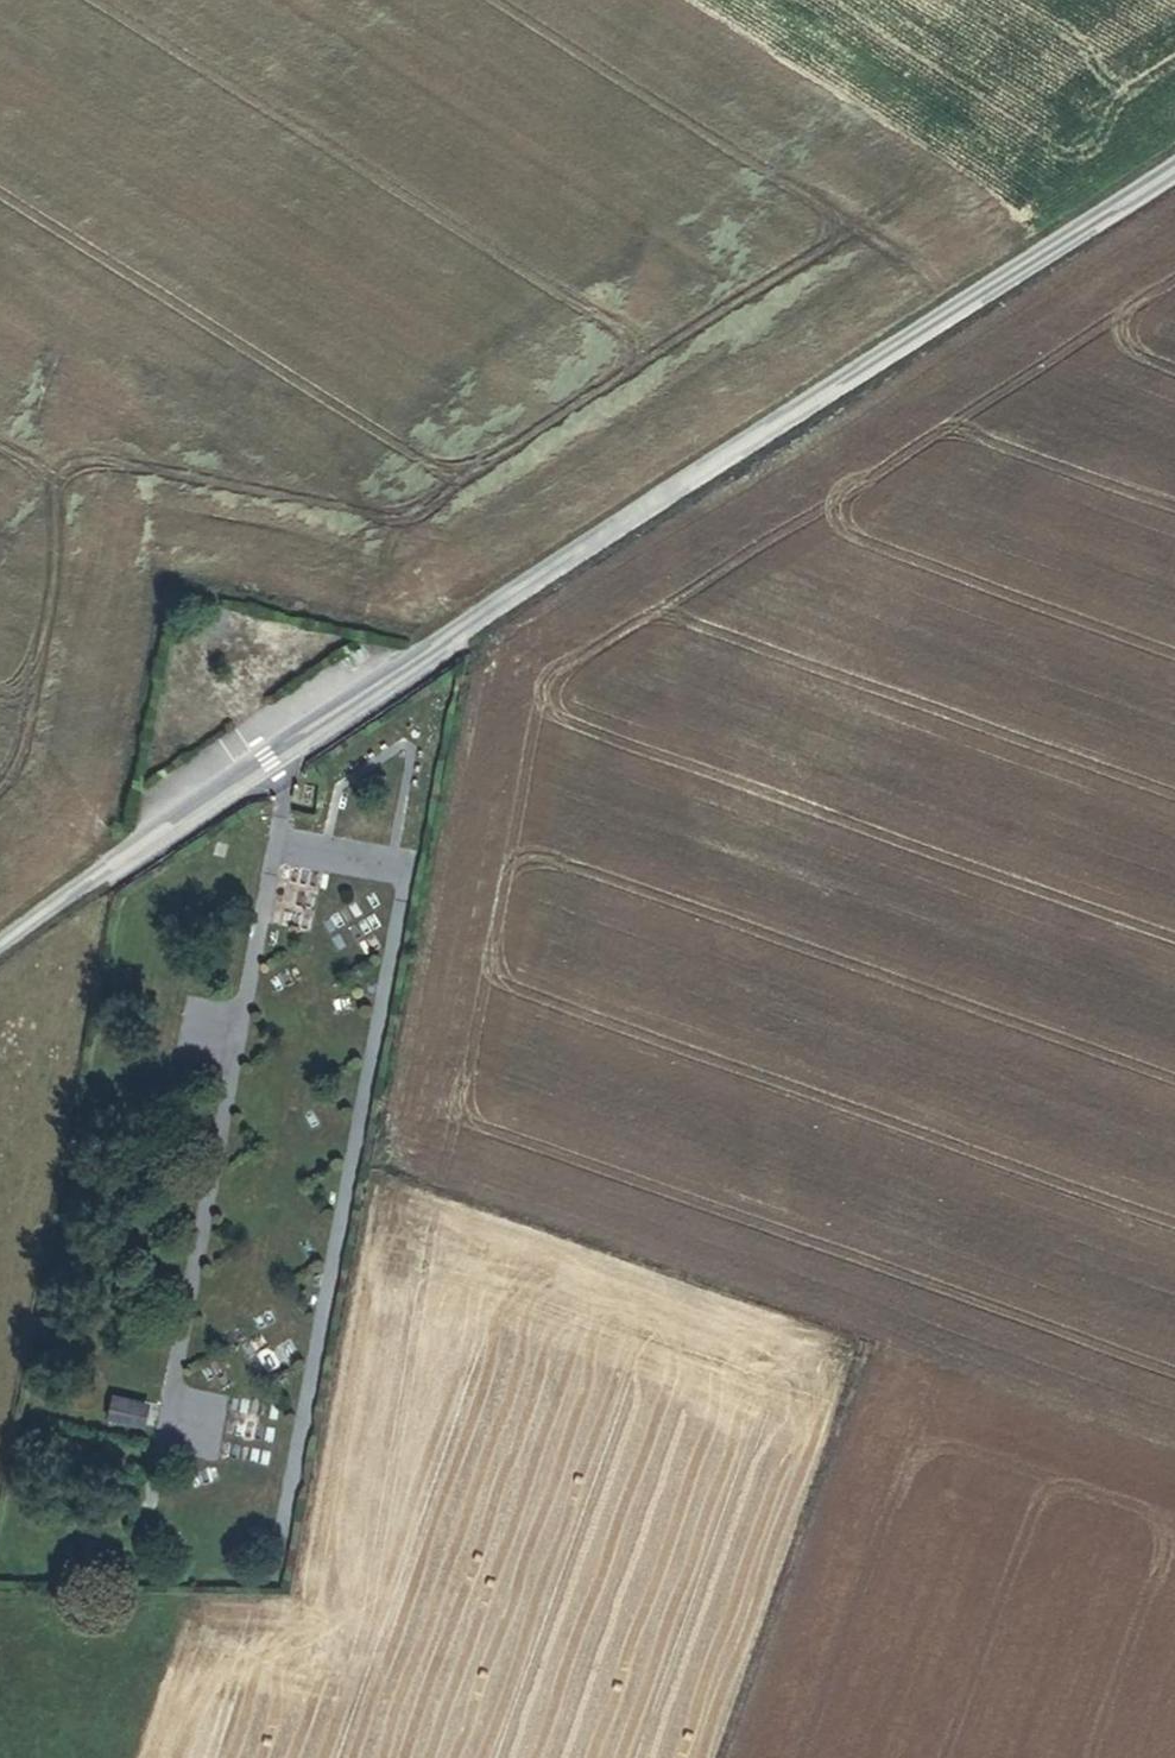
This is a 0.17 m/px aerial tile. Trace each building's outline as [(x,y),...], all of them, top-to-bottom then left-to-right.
[(149,1421),(152,1395),(112,1391),(109,1416),(149,1421)]
